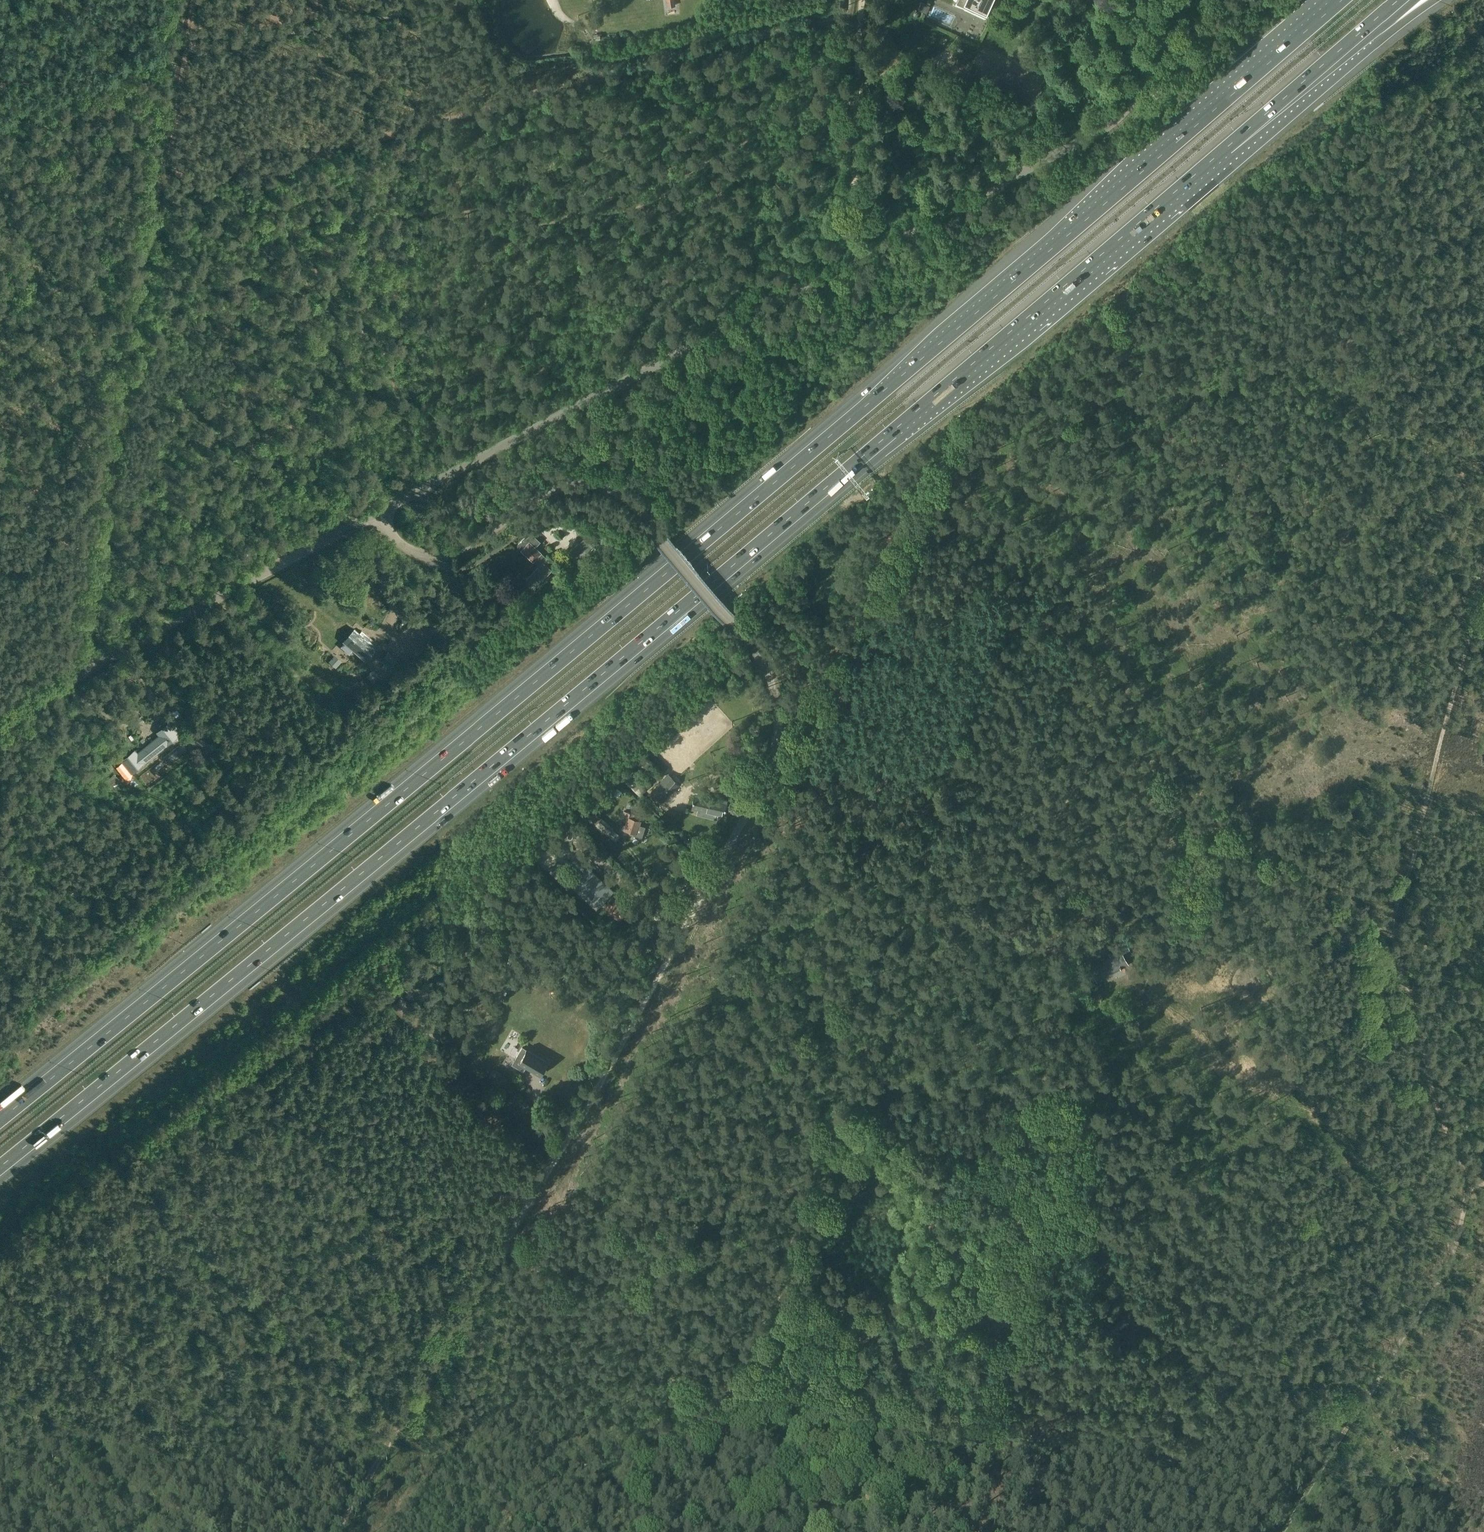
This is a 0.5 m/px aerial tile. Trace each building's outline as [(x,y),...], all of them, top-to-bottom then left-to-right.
[(957,1),(986,15),(993,0),(957,0),(957,1)] [(924,1),(920,9),(926,12),(928,14),(933,6),(930,5),(924,1)] [(525,537),(517,546),(521,550),(522,549),(533,560),(533,561),(539,566),(526,581),(534,589),(552,569),(543,562),(547,558),(541,552),(535,547),(534,545),(538,540),(534,536),(532,535),(529,535),(527,536),(526,538),(525,537)] [(588,553),(582,546),(579,543),(568,553),(577,563),(588,553)] [(342,645),(342,647),(348,653),(350,653),(354,649),(365,660),(378,645),(371,638),(365,634),(364,635),(361,632),(360,633),(355,628),(344,641),(345,642),(342,645)] [(388,651),(380,659),(385,663),(388,666),(390,667),(397,659),(388,651)] [(334,654),(328,661),(336,668),(342,661),(334,654)] [(373,669),(367,676),(374,682),(380,675),(373,669)] [(170,747),(182,738),(171,724),(158,734),(159,735),(139,751),(137,748),(122,759),(133,774),(148,762),(147,761),(168,744),(170,747)] [(196,728),(190,733),(194,738),(200,733),(196,728)] [(204,732),(191,741),(199,752),(212,743),(204,732)] [(183,743),(164,758),(171,767),(190,752),(183,743)] [(628,766),(619,775),(640,795),(649,785),(628,766)] [(683,770),(665,790),(672,797),(690,777),(683,770)] [(119,780),(113,774),(106,782),(112,787),(119,780)] [(691,806),(698,808),(696,815),(710,817),(711,811),(725,814),(727,802),(694,794),(691,806)] [(641,817),(624,811),(621,820),(627,822),(625,830),(635,833),(635,835),(641,837),(645,826),(639,824),(641,817)] [(614,828),(602,817),(601,817),(596,813),(590,819),(615,841),(620,835),(613,829),(614,828)] [(596,909),(606,899),(601,895),(610,887),(588,867),(577,879),(559,862),(550,871),(568,889),(571,886),(596,909)] [(612,904),(607,913),(619,920),(626,908),(613,901),(612,904)] [(1097,982),(1129,963),(1122,952),(1129,948),(1125,940),(1113,946),(1115,949),(1109,952),(1110,955),(1089,967),(1097,982)] [(522,1048),(513,1064),(523,1070),(526,1066),(540,1074),(547,1062),(523,1047),(522,1047),(522,1048)] [(498,1090),(493,1095),(501,1103),(506,1097),(498,1090)] [(534,1129),(530,1135),(530,1136),(539,1142),(543,1135),(534,1129)]
